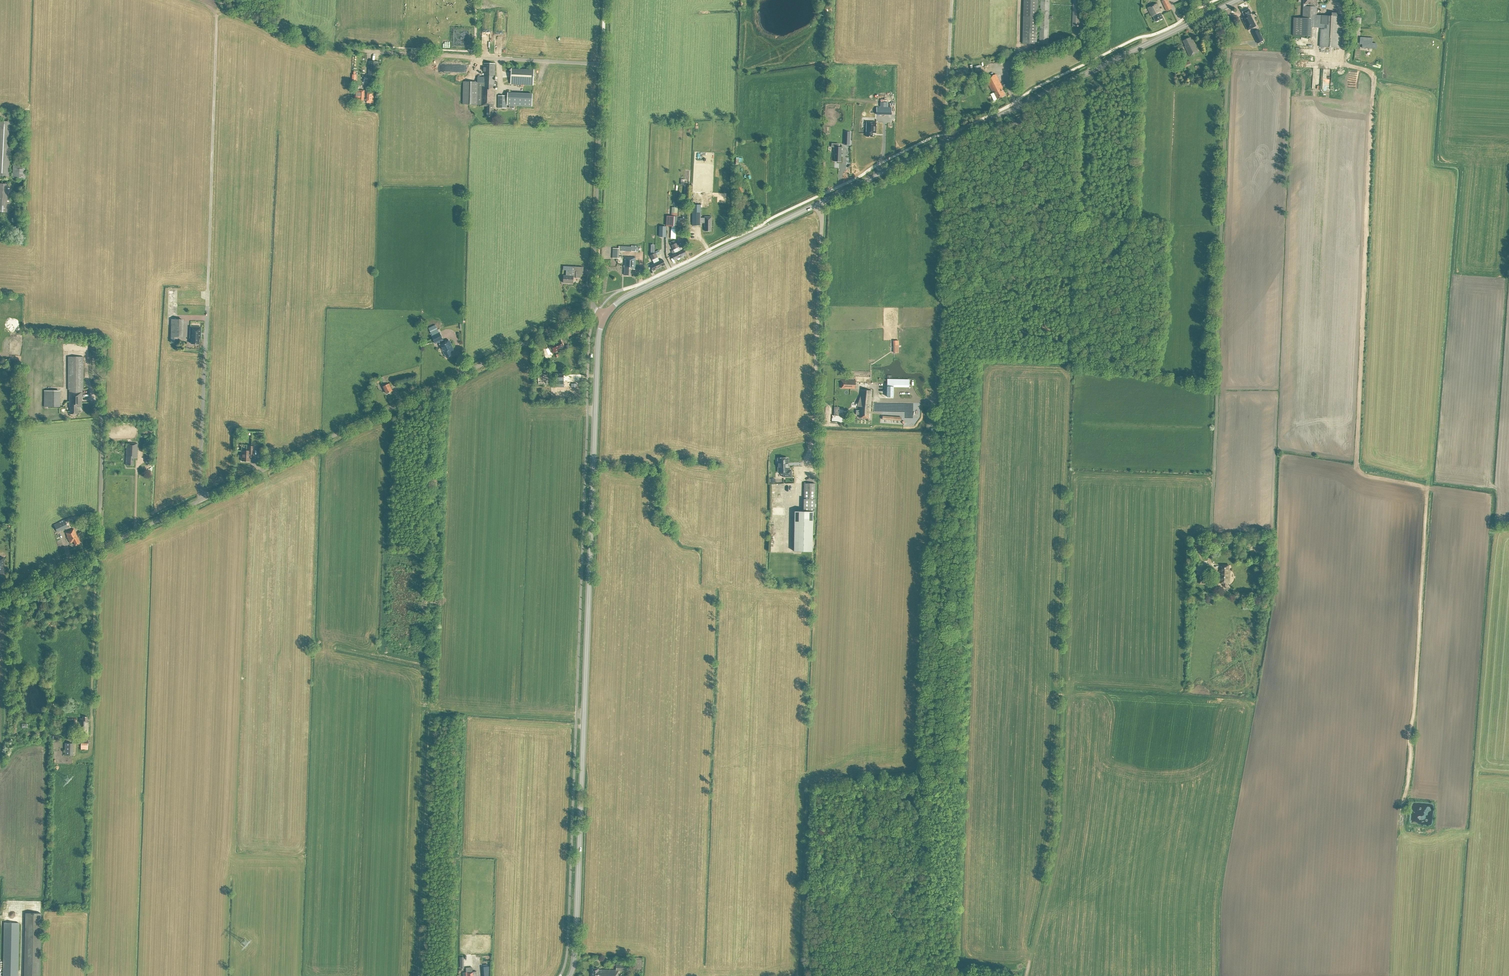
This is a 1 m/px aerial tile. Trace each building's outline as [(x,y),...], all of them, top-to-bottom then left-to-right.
[(1023,44),(1037,44),(1038,0),(1024,0),(1023,44)] [(1342,17),(1338,16),(1338,13),(1333,13),(1332,16),(1317,15),(1317,1),(1316,1),(1316,0),(1303,0),(1303,18),(1293,17),(1293,36),(1312,37),(1312,28),(1316,28),(1316,23),(1321,23),(1320,47),(1340,48),(1342,17)] [(1160,13),(1162,12),(1157,3),(1148,8),(1152,17),(1153,16),(1156,22),(1163,18),(1160,13)] [(1245,17),(1242,19),(1248,30),(1256,26),(1250,14),(1252,14),(1249,9),(1243,12),(1245,17)] [(1192,40),(1190,37),(1183,41),(1186,46),(1185,46),(1190,57),(1199,52),(1192,40)] [(1360,37),(1360,44),(1362,45),(1362,48),(1372,48),(1376,49),(1377,43),(1372,43),(1372,38),(1363,37),(1360,37)] [(1178,61),(1182,70),(1192,65),(1190,61),(1184,63),(1182,59),(1178,61)] [(369,75),(377,76),(378,67),(378,62),(370,61),(369,75)] [(484,76),(484,82),(463,81),(463,104),(480,105),(480,106),(487,106),(487,117),(492,117),(497,117),(497,111),(494,111),(494,88),(497,88),(498,82),(495,82),(495,64),(484,63),(484,76)] [(534,69),(511,68),(510,84),(533,85),(534,69)] [(1005,95),(1002,89),(1003,88),(996,74),(993,76),(986,79),(993,93),(994,93),(997,99),(1005,95)] [(355,90),(354,93),(354,95),(358,95),(358,98),(357,98),(357,104),(359,104),(364,104),(364,99),(364,90),(359,90),(355,90)] [(532,91),(507,91),(507,103),(532,103),(532,91)] [(506,108),(506,96),(498,96),(498,108),(506,108)] [(876,120),(866,120),(866,131),(867,131),(867,135),(873,135),(873,131),(876,131),(876,120)] [(9,178),(12,122),(0,121),(0,177),(9,178)] [(13,165),(12,178),(25,178),(26,165),(13,165)] [(737,188),(733,190),(735,194),(739,192),(740,194),(744,192),(740,185),(736,186),(737,188)] [(734,204),(737,212),(743,209),(740,202),(734,204)] [(707,225),(706,231),(713,231),(713,226),(714,226),(715,217),(706,216),(706,225),(707,225)] [(676,243),(674,244),(680,257),(686,254),(684,250),(683,250),(681,246),(679,247),(676,243)] [(680,257),(674,244),(671,245),(673,250),(671,251),(673,255),(672,255),(674,260),(680,257)] [(632,247),(619,246),(619,248),(613,248),(613,258),(619,258),(619,251),(631,251),(631,252),(638,252),(638,246),(636,246),(632,246),(632,247)] [(653,254),(659,268),(665,265),(663,260),(660,261),(655,253),(653,254)] [(659,268),(653,254),(651,255),(650,255),(653,261),(651,262),(652,265),(651,266),(653,271),(659,268)] [(631,275),(631,269),(635,269),(636,257),(625,257),(624,275),(631,275)] [(577,275),(578,271),(575,271),(575,270),(566,270),(566,276),(564,276),(563,283),(573,283),(573,277),(574,277),(581,278),(581,275),(577,275)] [(171,319),(171,337),(171,342),(177,343),(177,337),(181,337),(182,319),(171,319)] [(432,336),(439,332),(436,324),(428,328),(432,336)] [(200,338),(201,327),(190,327),(190,338),(191,338),(191,344),(199,344),(199,338),(200,338)] [(432,336),(435,344),(439,342),(445,355),(447,358),(452,355),(450,351),(454,350),(449,340),(443,343),(442,341),(443,340),(439,332),(432,336)] [(22,335),(12,335),(11,355),(21,355),(22,335)] [(552,353),(564,348),(560,339),(548,344),(552,353)] [(68,389),(69,389),(69,390),(69,407),(70,407),(70,414),(78,414),(78,407),(82,407),(82,390),(83,390),(83,357),(68,357),(68,389)] [(556,387),(564,386),(563,373),(555,373),(556,382),(556,387)] [(538,375),(538,385),(549,384),(548,375),(538,375)] [(389,384),(387,384),(383,376),(376,380),(377,383),(381,381),(383,386),(387,394),(393,391),(389,384)] [(855,389),(855,380),(840,379),(840,387),(841,387),(841,388),(855,389)] [(887,387),(887,397),(893,397),(893,387),(905,387),(905,380),(888,380),(888,387),(887,387)] [(861,390),(861,395),(859,402),(862,404),(862,407),(860,407),(859,418),(868,418),(869,409),(870,409),(872,390),(861,390)] [(44,391),(44,407),(59,407),(59,391),(44,391)] [(133,465),(133,458),(137,458),(137,443),(127,443),(126,465),(133,465)] [(250,457),(253,457),(254,446),(247,446),(247,450),(246,451),(242,451),(242,454),(241,454),(241,457),(242,458),(242,461),(250,461),(250,457)] [(778,472),(779,472),(782,472),(783,477),(791,476),(791,470),(788,470),(788,466),(787,465),(787,463),(788,463),(787,458),(778,458),(778,472)] [(804,483),(804,511),(814,511),(815,483),(811,483),(809,483),(804,483)] [(772,521),(785,521),(785,498),(772,498),(772,521)] [(68,527),(66,523),(69,522),(67,519),(54,525),(57,532),(68,527)] [(74,529),(66,532),(67,536),(70,543),(74,541),(75,545),(79,544),(79,543),(80,542),(74,529)] [(802,535),(792,535),(792,552),(802,552),(802,535)] [(1230,583),(1230,574),(1230,571),(1229,571),(1229,565),(1221,565),(1221,570),(1220,570),(1219,576),(1217,576),(1216,577),(1216,580),(1217,581),(1219,581),(1219,583),(1224,583),(1224,586),(1225,587),(1227,587),(1228,586),(1228,583),(1230,583)] [(1200,584),(1209,584),(1210,576),(1201,576),(1200,578),(1200,584)] [(82,734),(82,735),(88,735),(88,722),(87,722),(87,716),(83,716),(83,719),(79,719),(79,734),(82,734)] [(73,743),(65,743),(65,755),(72,755),(73,743)] [(41,913),(25,913),(24,975),(40,975),(41,913)] [(19,923),(4,922),(3,975),(18,975),(19,923)] [(619,971),(626,971),(626,964),(616,964),(616,970),(598,969),(599,968),(593,968),(592,975),(618,975),(618,971),(619,971)] [(477,971),(472,972),(472,967),(465,968),(466,975),(477,975),(477,971)]
